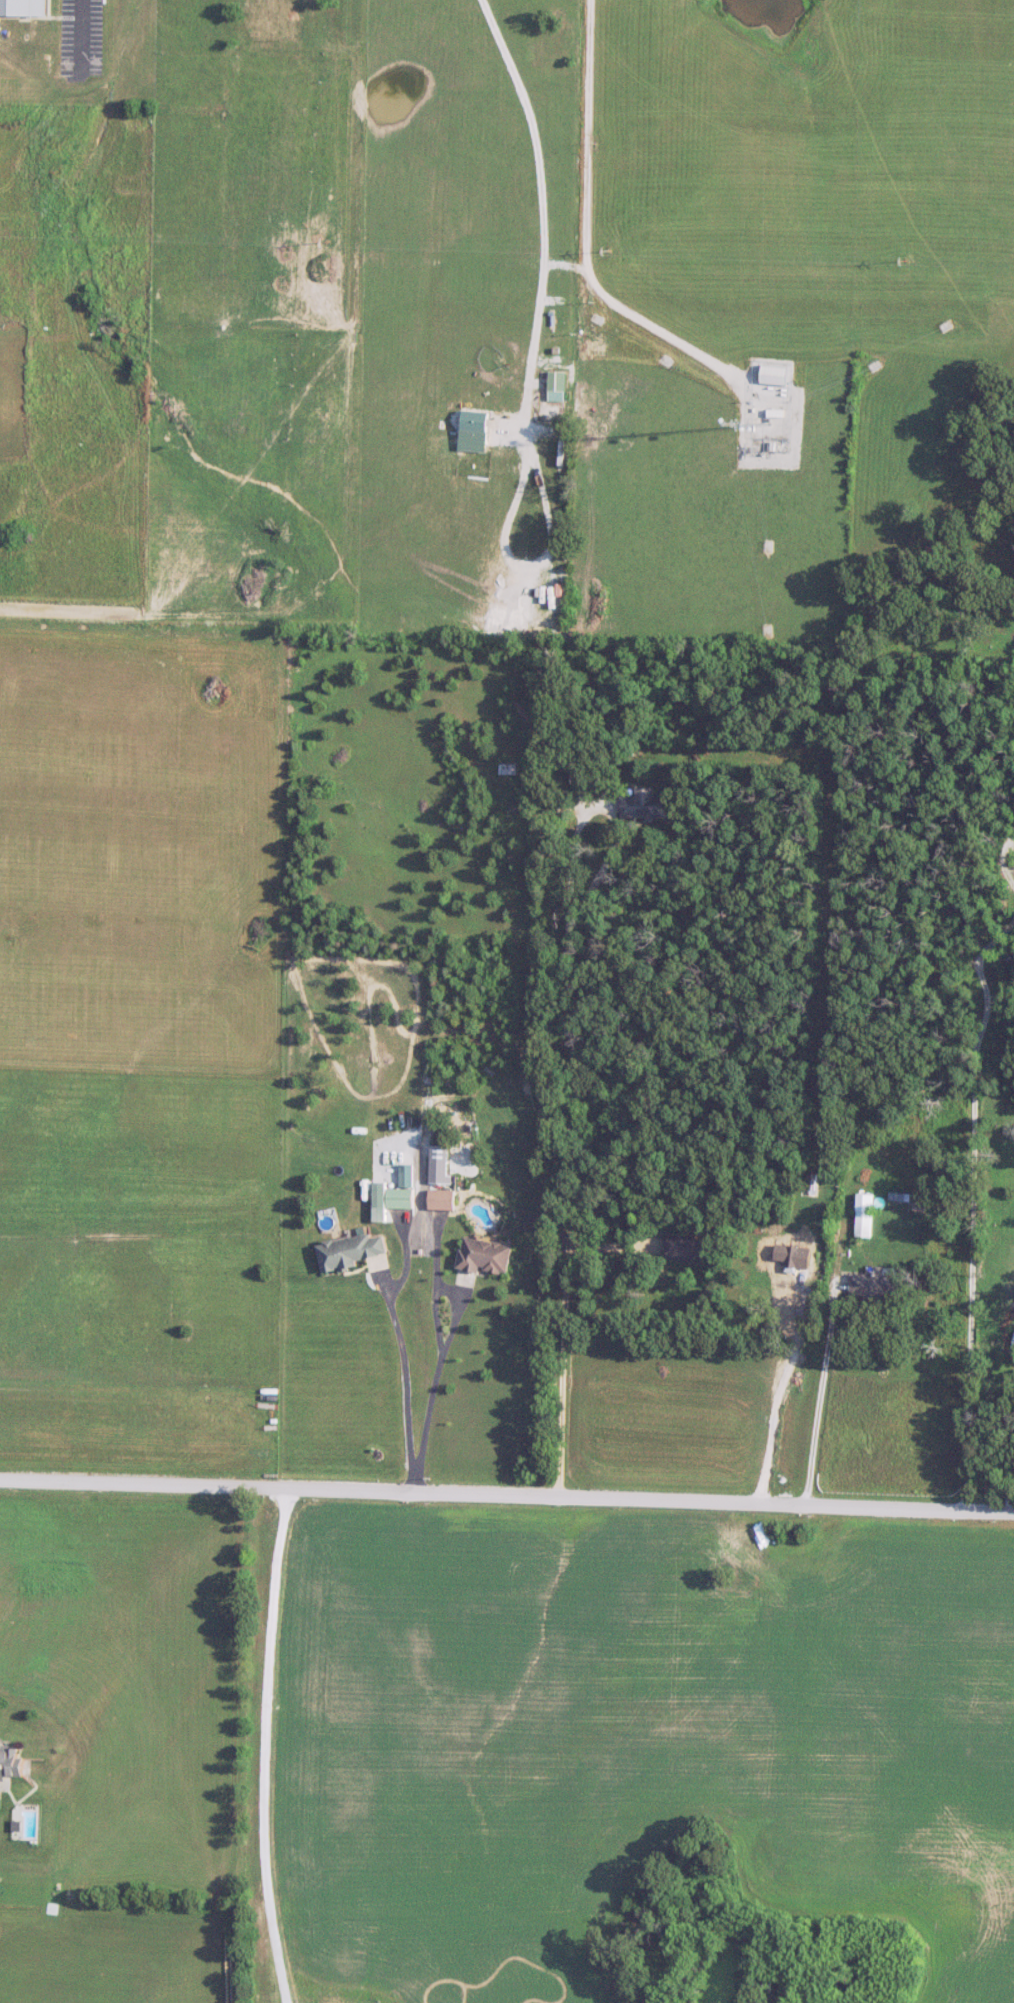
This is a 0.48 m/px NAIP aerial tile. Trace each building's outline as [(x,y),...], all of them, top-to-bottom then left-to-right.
[(789,367),(762,367),(762,385),(789,385),(789,367)] [(548,392),(564,392),(564,372),(548,372),(548,392)] [(516,764),(499,764),(499,775),(516,775),(516,764)] [(586,786),(586,773),(573,773),(573,786),(586,786)] [(621,819),(669,819),(668,797),(654,797),(654,788),(636,789),(636,797),(621,797),(621,819)] [(413,1189),(387,1189),(386,1209),(413,1209),(413,1189)] [(455,1191),(430,1191),(430,1211),(455,1211),(455,1191)] [(873,1194),(858,1194),(857,1238),(873,1238),(873,1194)] [(357,1261),(389,1254),(385,1237),(372,1239),(371,1234),(319,1245),(325,1274),(358,1267),(357,1261)] [(513,1245),(464,1238),(459,1269),(508,1276),(513,1245)] [(715,1262),(716,1240),(667,1238),(666,1259),(715,1262)] [(898,1268),(866,1268),(866,1275),(850,1275),(850,1297),(898,1297),(898,1268)] [(20,1747),(0,1747),(0,1787),(12,1787),(12,1777),(21,1777),(20,1747)]
